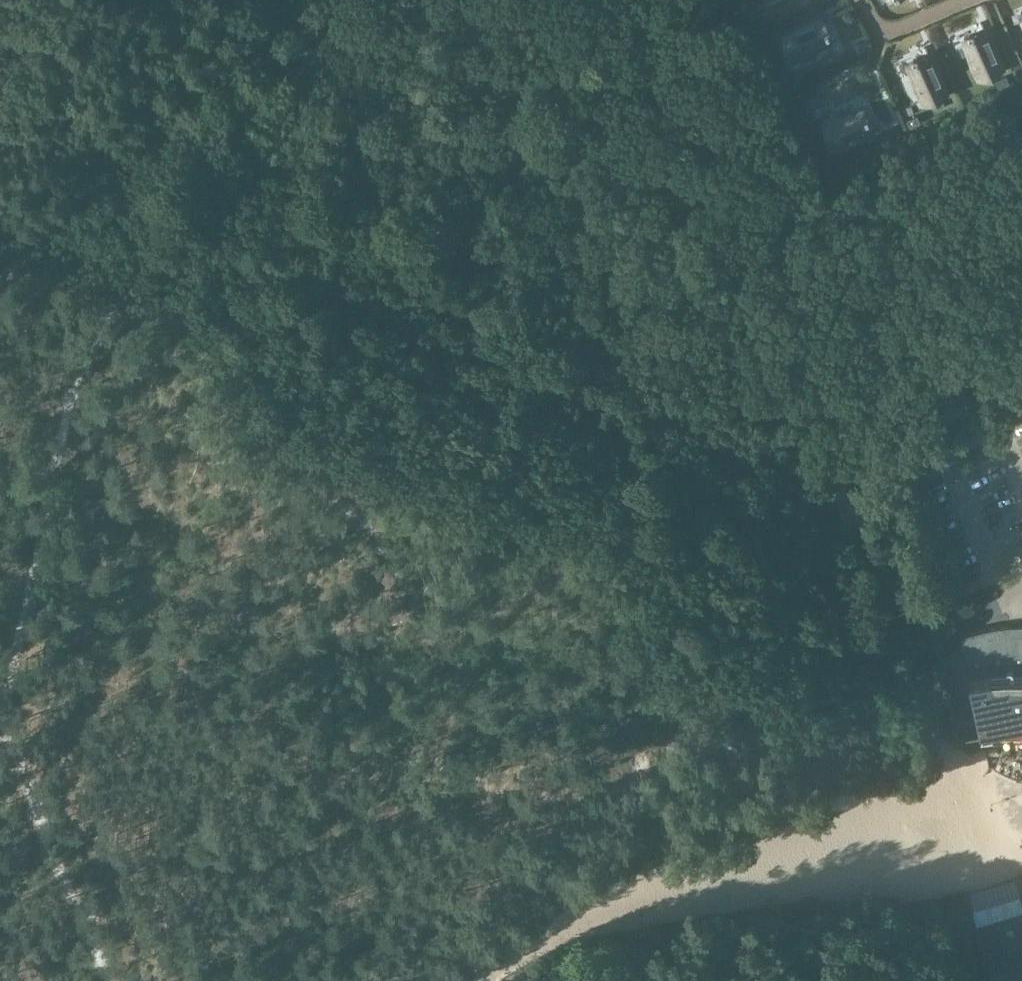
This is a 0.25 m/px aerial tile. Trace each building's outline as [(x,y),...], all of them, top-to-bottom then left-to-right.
[(829,15),(780,37),(781,39),(783,37),(788,47),(787,48),(793,59),(794,59),(794,58),(805,54),(830,40),(828,34),(829,34),(827,29),(826,30),(821,20),(829,16),(829,15)] [(969,37),(964,39),(973,67),(979,77),(978,77),(979,79),(991,74),(991,73),(1001,69),(1002,72),(1003,71),(982,22),(980,22),(984,31),(974,35),(973,33),(969,35),(969,37)] [(913,61),(908,64),(917,91),(923,102),(922,102),(923,104),(935,98),(945,93),(946,96),(947,95),(926,46),(924,47),(928,55),(918,59),(917,58),(913,60),(913,61)] [(787,75),(792,86),(799,82),(794,72),(787,75)] [(1006,76),(995,81),(998,88),(1009,84),(1006,76)] [(802,89),(795,93),(800,103),(807,100),(802,89)] [(825,125),(823,126),(829,138),(834,147),(831,149),(832,150),(880,128),(880,126),(872,130),(867,120),(869,120),(867,115),(865,116),(863,110),(835,120),(825,126),(825,125)] [(920,122),(917,115),(906,120),(909,128),(920,122)] [(941,656),(964,711),(975,708),(981,732),(997,730),(1010,727),(1021,727),(1021,624),(1017,624),(1010,624),(1009,624),(1001,625),(992,626),(982,629),(975,630),(970,632),(966,633),(964,634),(962,636),(961,638),(960,642),(960,644),(961,648),(962,650),(959,652),(953,654),(947,657),(944,658),(943,656),(942,656),(941,656)] [(974,928),(988,969),(991,979),(993,980),(1021,980),(1021,912),(975,927),(974,928)]
